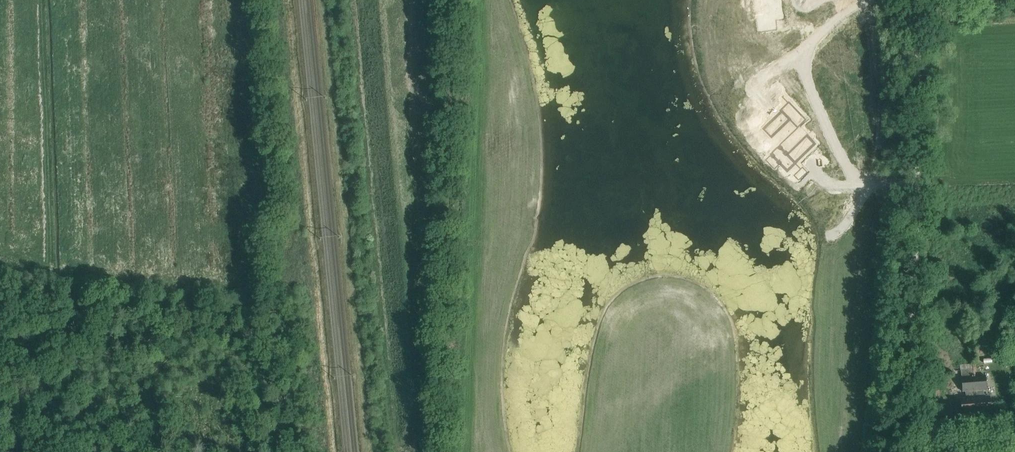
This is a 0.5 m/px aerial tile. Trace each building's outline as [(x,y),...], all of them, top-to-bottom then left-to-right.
[(804,93),(776,117),(784,126),(800,113),(805,119),(817,108),(804,93)] [(791,135),(778,148),(792,164),(821,138),(813,129),(798,143),(791,135)] [(985,375),(973,376),(976,412),(992,411),(990,396),(984,397),(984,389),(987,389),(985,375)] [(973,376),(971,377),(961,377),(963,392),(966,391),(966,398),(960,399),(961,414),(976,412),(973,376)]
